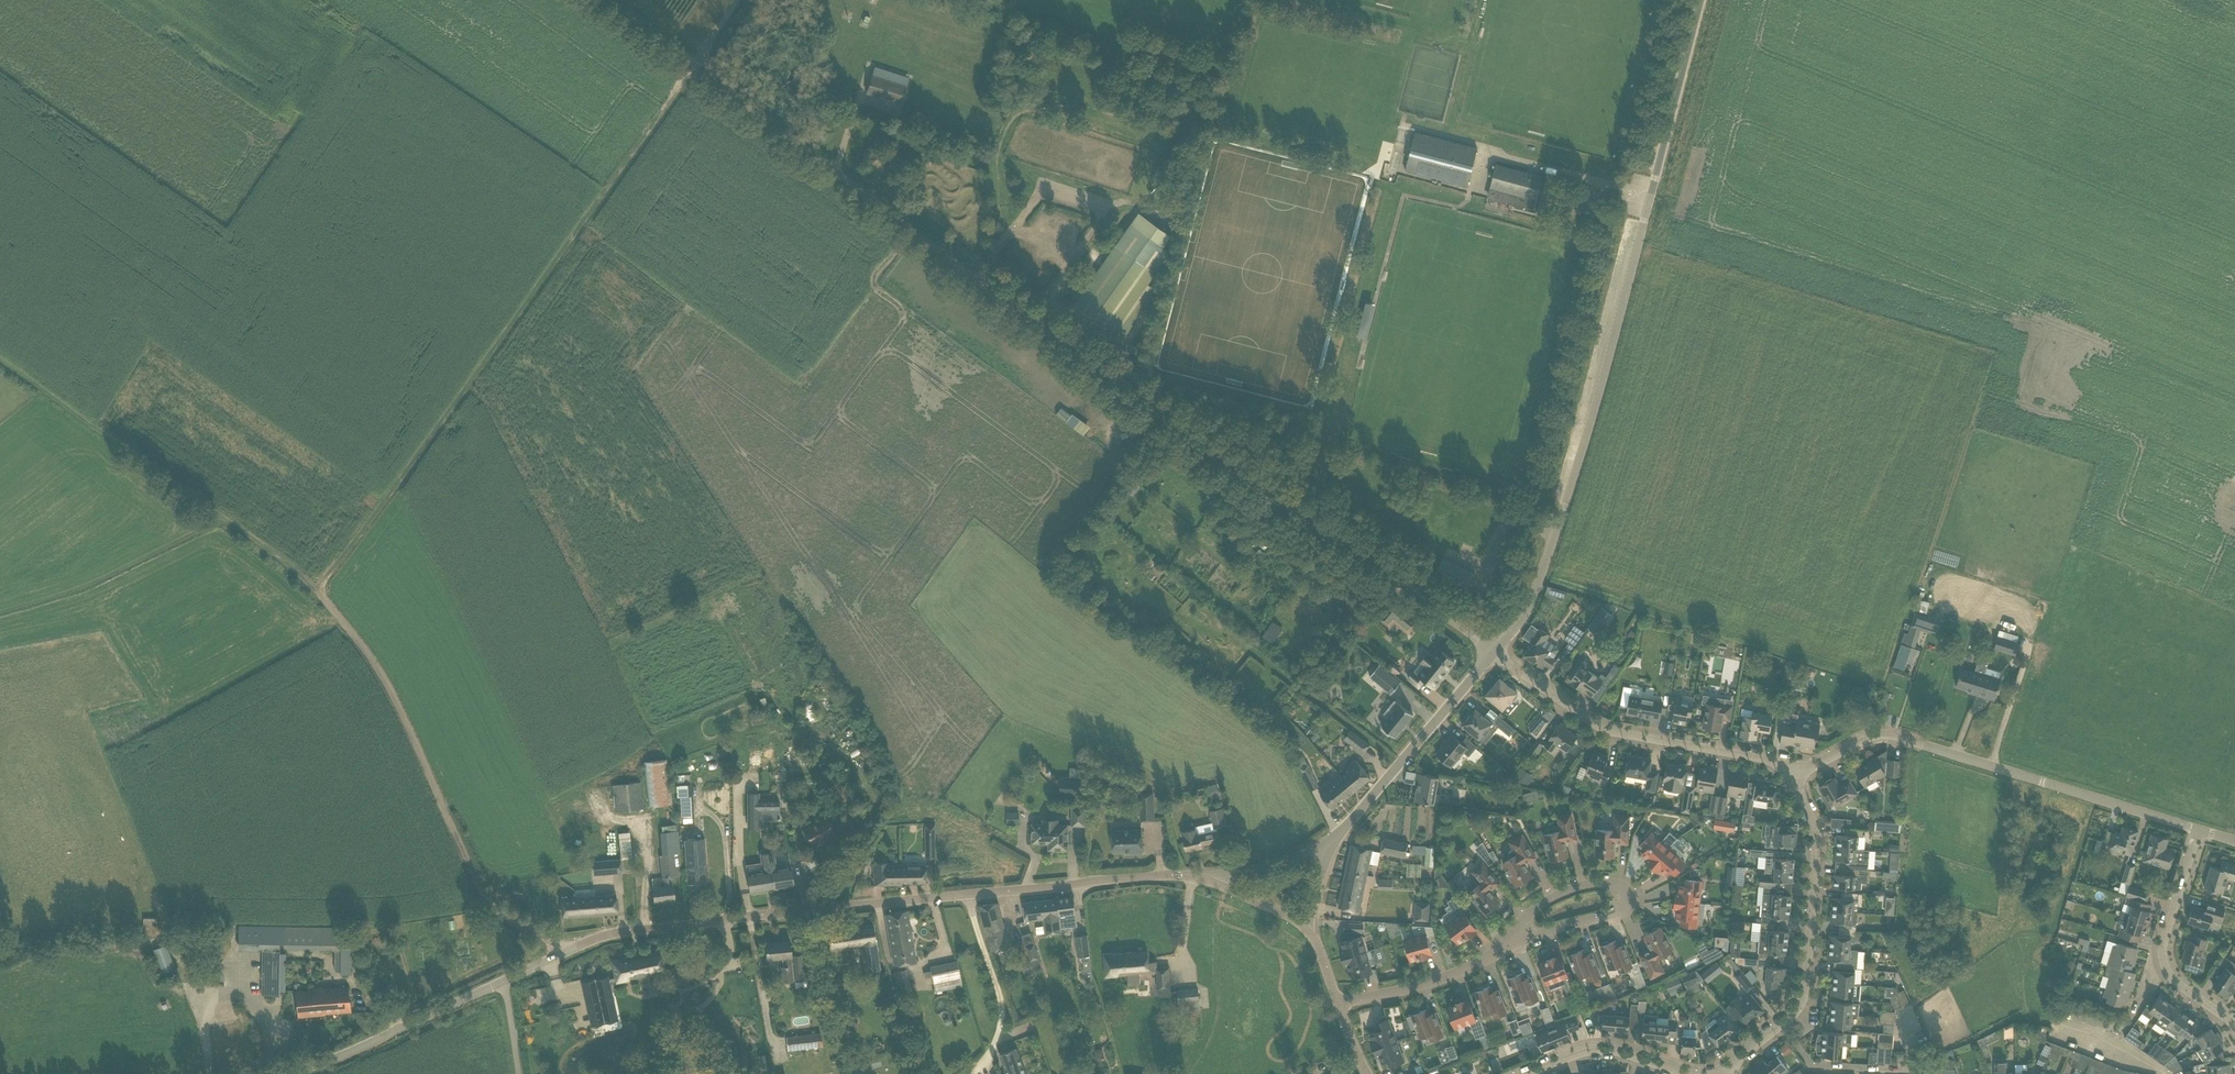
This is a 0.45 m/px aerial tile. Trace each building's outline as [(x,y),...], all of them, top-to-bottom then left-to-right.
[(901,105),(909,78),(874,67),(866,93),(901,105)] [(1415,132),(1405,170),(1467,187),(1477,149),(1415,132)] [(1496,164),(1490,187),(1518,195),(1516,205),(1534,210),(1537,200),(1538,194),(1539,191),(1543,176),(1540,176),(1523,171),(1496,164)] [(1171,236),(1139,213),(1070,310),(1110,338),(1117,328),(1126,334),(1157,290),(1148,284),(1171,252),(1164,246),(1171,236)] [(1084,435),(1090,427),(1063,406),(1057,414),(1084,435)] [(1466,590),(1475,572),(1443,557),(1435,574),(1466,590)] [(1547,593),(1564,599),(1566,591),(1550,585),(1547,593)] [(1919,600),(1915,611),(1920,612),(1920,611),(1927,613),(1930,602),(1923,600),(1923,601),(1919,600)] [(1398,625),(1406,616),(1392,605),(1380,619),(1390,627),(1394,622),(1398,625)] [(1602,607),(1588,628),(1599,636),(1613,614),(1602,607)] [(1532,624),(1523,637),(1526,640),(1523,644),(1529,648),(1524,655),(1542,668),(1545,665),(1551,669),(1557,660),(1554,658),(1560,649),(1547,640),(1550,636),(1539,627),(1538,628),(1532,624)] [(1911,624),(1905,643),(1915,646),(1921,628),(1911,624)] [(1565,661),(1585,632),(1575,625),(1565,639),(1569,642),(1559,657),(1565,661)] [(1983,643),(1993,646),(1996,633),(1986,630),(1983,643)] [(1998,637),(1994,648),(2016,655),(2019,643),(1998,637)] [(1902,645),(1897,659),(1897,660),(1906,663),(1907,660),(1907,661),(1915,663),(1919,651),(1902,645)] [(1441,678),(1454,662),(1440,650),(1433,659),(1428,655),(1421,663),(1426,667),(1418,676),(1413,672),(1408,678),(1418,687),(1424,680),(1434,688),(1442,679),(1441,678)] [(1663,661),(1662,672),(1674,673),(1674,661),(1663,661)] [(1615,664),(1606,676),(1612,680),(1620,668),(1615,664)] [(1400,683),(1379,665),(1370,676),(1391,694),(1400,683)] [(1576,667),(1569,676),(1572,678),(1570,681),(1573,683),(1572,684),(1581,690),(1581,688),(1585,691),(1584,692),(1592,697),(1598,688),(1603,681),(1597,676),(1589,670),(1581,665),(1579,668),(1576,666),(1576,667)] [(1972,693),(1976,694),(1980,683),(1982,684),(1986,669),(1973,665),(1971,671),(1961,668),(1956,686),(1973,691),(1972,693)] [(1987,668),(1986,669),(1982,684),(1980,683),(1976,694),(1994,700),(2001,679),(1999,678),(2001,672),(1987,668)] [(1503,710),(1517,693),(1500,678),(1485,695),(1503,710)] [(1663,701),(1641,697),(1642,690),(1624,686),(1621,706),(1628,707),(1626,713),(1659,719),(1663,701)] [(1885,692),(1882,702),(1886,704),(1888,697),(1889,697),(1890,694),(1885,692)] [(1702,704),(1706,705),(1702,727),(1720,730),(1722,719),(1730,720),(1733,705),(1725,703),(1726,699),(1703,695),(1702,704)] [(1687,716),(1691,716),(1693,704),(1682,702),(1682,698),(1670,696),(1668,709),(1674,710),(1672,722),(1685,724),(1687,716)] [(1413,715),(1400,704),(1394,700),(1383,714),(1388,719),(1382,726),(1395,737),(1413,715)] [(1778,712),(1780,701),(1773,700),(1771,710),(1778,712)] [(1475,709),(1462,725),(1479,739),(1492,723),(1475,709)] [(1758,731),(1770,733),(1773,715),(1752,712),(1752,717),(1744,715),(1740,736),(1757,739),(1758,731)] [(1498,715),(1493,722),(1509,736),(1515,729),(1498,715)] [(1537,738),(1549,721),(1543,715),(1529,731),(1537,738)] [(1817,739),(1820,724),(1797,719),(1796,725),(1784,722),(1780,743),(1793,746),(1794,740),(1802,742),(1801,744),(1814,747),(1816,738),(1817,739)] [(1568,727),(1560,722),(1549,738),(1550,739),(1545,746),(1550,750),(1555,742),(1567,751),(1577,737),(1566,729),(1568,727)] [(1436,754),(1445,761),(1450,765),(1462,751),(1469,756),(1477,746),(1475,744),(1466,737),(1461,743),(1451,734),(1445,741),(1447,743),(1438,754),(1437,753),(1436,754)] [(1361,738),(1353,749),(1362,756),(1370,745),(1361,738)] [(1534,757),(1543,744),(1536,739),(1527,752),(1534,757)] [(721,747),(717,753),(724,757),(728,752),(721,747)] [(1865,786),(1876,779),(1880,786),(1884,787),(1885,774),(1899,775),(1900,772),(1900,761),(1888,760),(1888,762),(1886,762),(1887,750),(1870,760),(1871,762),(1856,771),(1865,786)] [(1605,783),(1607,778),(1611,768),(1605,766),(1608,756),(1594,751),(1590,761),(1586,770),(1594,773),(1592,778),(1605,783)] [(1642,761),(1643,758),(1628,755),(1627,766),(1625,775),(1647,779),(1645,790),(1655,791),(1656,784),(1658,773),(1649,771),(1651,762),(1642,761)] [(650,805),(674,802),(667,757),(643,761),(650,805)] [(1350,771),(1342,778),(1348,786),(1341,792),(1346,798),(1369,779),(1355,761),(1347,767),(1350,771)] [(1666,763),(1664,774),(1664,776),(1660,776),(1658,786),(1663,787),(1663,788),(1681,791),(1682,785),(1683,785),(1685,778),(1686,767),(1666,763)] [(1301,768),(1312,790),(1318,787),(1312,775),(1313,775),(1308,765),(1301,768)] [(1521,768),(1515,776),(1528,785),(1532,779),(1524,774),(1526,771),(1521,768)] [(1715,789),(1716,782),(1718,771),(1700,768),(1697,786),(1715,789)] [(1433,805),(1437,806),(1439,795),(1436,795),(1439,777),(1416,773),(1415,780),(1418,781),(1415,800),(1427,802),(1426,804),(1432,805),(1432,803),(1434,804),(1433,805)] [(1730,773),(1729,784),(1727,791),(1745,794),(1748,776),(1730,773)] [(1332,809),(1346,798),(1341,792),(1348,786),(1342,778),(1339,774),(1328,783),(1331,787),(1321,795),(1325,801),(1332,809)] [(1085,796),(1086,777),(1062,775),(1061,795),(1085,796)] [(1822,796),(1828,806),(1836,801),(1838,804),(1856,793),(1849,781),(1839,786),(1834,778),(1827,782),(1827,781),(1824,783),(1825,784),(1819,787),(1824,795),(1822,796)] [(1747,794),(1743,814),(1751,815),(1753,803),(1767,806),(1777,807),(1779,792),(1775,791),(1776,786),(1769,785),(1770,781),(1757,779),(1754,796),(1747,794)] [(644,808),(641,781),(612,785),(615,811),(644,808)] [(680,816),(692,816),(691,782),(679,783),(680,816)] [(1681,812),(1690,813),(1695,787),(1686,785),(1681,812)] [(1524,793),(1526,801),(1540,798),(1538,790),(1524,793)] [(1154,820),(1153,792),(1140,793),(1141,820),(1154,820)] [(1716,817),(1720,795),(1713,794),(1709,817),(1716,817)] [(1727,797),(1720,795),(1716,817),(1723,818),(1727,797)] [(763,821),(761,802),(757,803),(757,797),(747,798),(749,823),(759,822),(763,821)] [(776,801),(761,802),(763,821),(771,821),(770,812),(777,812),(776,801)] [(824,816),(825,817),(803,829),(813,845),(834,833),(831,828),(843,821),(836,808),(824,816)] [(1072,826),(1085,826),(1086,808),(1072,808),(1072,826)] [(1214,827),(1226,824),(1223,808),(1210,811),(1214,827)] [(805,811),(798,815),(802,822),(809,818),(805,811)] [(1008,822),(1020,822),(1020,812),(1009,812),(1008,822)] [(1577,839),(1571,814),(1558,817),(1561,831),(1545,834),(1547,843),(1545,844),(1547,854),(1549,854),(1551,860),(1552,860),(1554,861),(1559,860),(1560,858),(1568,856),(1564,841),(1566,840),(1567,842),(1577,839)] [(1627,843),(1629,817),(1615,816),(1614,830),(1597,829),(1597,839),(1595,838),(1594,849),(1596,849),(1596,856),(1598,856),(1599,858),(1604,858),(1606,856),(1614,857),(1615,841),(1617,841),(1617,843),(1627,843)] [(1736,831),(1737,820),(1716,818),(1715,829),(1736,831)] [(1844,819),(1843,828),(1845,828),(1850,828),(1851,819),(1844,819)] [(1068,850),(1068,824),(1058,824),(1058,820),(1043,820),(1043,824),(1033,824),(1032,843),(1054,843),(1054,850),(1068,850)] [(1875,830),(1875,824),(1875,822),(1871,822),(1867,825),(1866,829),(1875,830)] [(1901,823),(1888,822),(1887,831),(1900,832),(1901,823)] [(924,824),(925,850),(936,850),(935,824),(924,824)] [(1784,845),(1783,847),(1793,848),(1793,846),(1795,846),(1796,833),(1785,832),(1785,825),(1774,824),(1771,824),(1770,835),(1766,835),(1765,847),(1778,848),(1779,844),(1784,845)] [(2115,831),(2111,842),(2110,848),(2120,851),(2131,855),(2138,831),(2123,826),(2121,833),(2115,831)] [(1837,834),(1836,847),(1857,849),(1858,836),(1863,837),(1863,829),(1850,828),(1845,828),(1845,835),(1837,834)] [(1218,830),(1198,835),(1197,829),(1183,832),(1184,838),(1183,838),(1186,851),(1203,847),(1202,845),(1220,841),(1218,830)] [(1126,854),(1143,853),(1142,830),(1112,831),(1113,852),(1126,851),(1126,854)] [(632,831),(620,832),(621,858),(633,857),(632,831)] [(1646,860),(1652,866),(1677,838),(1670,832),(1661,842),(1651,833),(1641,845),(1646,849),(1642,854),(1647,858),(1646,860)] [(2152,834),(2148,844),(2144,860),(2169,868),(2174,850),(2169,848),(2168,850),(2165,848),(2168,839),(2152,834)] [(1536,858),(1522,835),(1510,842),(1518,854),(1503,863),(1508,871),(1506,872),(1511,881),(1513,880),(1517,886),(1518,885),(1521,886),(1525,883),(1525,881),(1532,877),(1523,863),(1525,862),(1526,863),(1536,858)] [(705,838),(684,840),(687,884),(708,882),(705,838)] [(1409,843),(1384,838),(1380,853),(1406,858),(1409,843)] [(1677,838),(1652,866),(1659,872),(1661,870),(1666,874),(1670,870),(1675,874),(1685,863),(1680,858),(1684,853),(1673,843),(1677,839),(1677,838)] [(1484,841),(1477,845),(1488,863),(1494,859),(1484,841)] [(1351,845),(1345,877),(1365,882),(1372,850),(1351,845)] [(1426,853),(1425,865),(1433,865),(1434,845),(1414,845),(1413,853),(1426,853)] [(1857,861),(1857,849),(1836,847),(1835,860),(1846,861),(1846,868),(1868,870),(1868,862),(1857,861)] [(1766,868),(1793,871),(1794,859),(1780,858),(1780,851),(1750,849),(1750,856),(1767,857),(1766,868)] [(767,852),(772,889),(794,886),(791,867),(777,869),(774,851),(767,852)] [(750,893),(772,889),(767,852),(760,853),(763,871),(747,873),(750,893)] [(1891,852),(1891,871),(1885,871),(1885,878),(1899,878),(1900,852),(1891,852)] [(653,887),(655,901),(674,899),(672,876),(681,875),(679,853),(660,855),(663,877),(662,877),(663,886),(653,887)] [(620,859),(601,861),(602,874),(621,872),(620,859)] [(2234,880),(2234,864),(2222,860),(2219,869),(2211,866),(2204,887),(2223,893),(2227,878),(2234,880)] [(874,885),(900,884),(899,865),(890,865),(890,862),(873,863),(874,885)] [(1408,862),(1408,875),(1422,875),(1422,863),(1408,862)] [(1499,902),(1489,890),(1490,888),(1491,889),(1500,882),(1483,862),(1472,871),(1481,882),(1468,893),(1474,900),(1473,901),(1480,909),(1481,908),(1486,913),(1487,912),(1489,913),(1493,909),(1493,907),(1499,902)] [(868,865),(862,863),(860,873),(865,874),(868,865)] [(2121,882),(2130,884),(2135,865),(2127,863),(2121,882)] [(899,865),(900,884),(926,884),(925,864),(899,865)] [(1728,883),(1745,884),(1745,866),(1729,865),(1728,883)] [(1792,882),(1793,871),(1766,868),(1765,868),(1765,874),(1760,874),(1759,886),(1777,888),(1778,881),(1792,882)] [(1833,887),(1844,888),(1861,889),(1861,882),(1867,883),(1868,870),(1846,868),(1845,875),(1834,874),(1833,887)] [(1441,876),(1435,880),(1438,883),(1438,886),(1449,886),(1441,876)] [(1365,882),(1345,877),(1338,907),(1359,911),(1365,882)] [(1394,889),(1395,878),(1380,878),(1379,888),(1394,889)] [(1676,892),(1675,901),(1699,903),(1699,902),(1701,880),(1686,879),(1685,886),(1679,886),(1679,892),(1676,892)] [(2118,891),(2118,892),(2126,895),(2126,896),(2130,897),(2147,903),(2150,892),(2129,885),(2130,884),(2121,882),(2118,891)] [(1763,891),(1762,905),(1790,907),(1791,895),(1777,894),(1777,888),(1759,886),(1759,891),(1763,891)] [(1859,893),(1855,893),(1844,892),(1843,898),(1832,897),(1831,910),(1853,912),(1854,899),(1858,900),(1859,893)] [(578,896),(563,898),(563,907),(564,918),(619,915),(618,904),(617,895),(593,897),(593,895),(578,896)] [(1476,930),(1465,915),(1469,912),(1456,895),(1447,902),(1458,916),(1446,925),(1452,934),(1451,936),(1454,940),(1457,940),(1459,943),(1476,930)] [(1058,898),(1057,898),(1059,915),(1061,927),(1077,926),(1076,913),(1074,896),(1058,898)] [(2122,911),(2120,915),(2149,924),(2152,916),(2150,916),(2151,911),(2147,910),(2149,903),(2147,903),(2130,897),(2128,904),(2132,906),(2130,914),(2122,911)] [(1062,934),(1061,927),(1059,915),(1057,898),(1023,902),(1025,914),(1026,922),(1044,920),(1046,935),(1062,934)] [(1699,903),(1675,901),(1674,909),(1677,910),(1676,916),(1682,917),(1681,924),(1696,926),(1697,918),(1704,919),(1705,903),(1699,902),(1699,903)] [(1430,903),(1416,902),(1414,920),(1429,921),(1430,903)] [(990,951),(1001,948),(1009,946),(998,903),(978,906),(990,951)] [(2193,906),(2188,922),(2208,928),(2211,919),(2220,922),(2224,909),(2218,907),(2207,903),(2205,910),(2193,906)] [(1761,918),(1761,923),(1775,924),(1775,917),(1789,918),(1790,907),(1762,905),(1761,916),(1761,918)] [(916,961),(907,910),(885,914),(894,965),(916,961)] [(1857,912),(1853,912),(1831,910),(1830,922),(1841,923),(1841,929),(1856,931),(1857,912)] [(2118,935),(2122,936),(2135,941),(2137,941),(2139,935),(2144,936),(2145,932),(2147,932),(2149,924),(2120,915),(2119,920),(2127,922),(2125,930),(2120,928),(2118,935)] [(1775,924),(1756,922),(1755,922),(1754,931),(1760,931),(1759,941),(1788,943),(1788,931),(1774,930),(1775,924)] [(1363,924),(1345,923),(1345,931),(1362,932),(1363,924)] [(873,924),(829,931),(832,950),(862,945),(863,952),(860,952),(863,967),(881,964),(879,946),(877,946),(873,924)] [(284,991),(285,991),(286,953),(281,953),(281,943),(337,945),(342,951),(341,975),(352,976),(353,940),(348,934),(343,934),(343,929),(240,925),(239,942),(264,943),(262,995),(279,995),(279,985),(284,985),(284,991)] [(1405,939),(1407,949),(1406,951),(1407,955),(1410,956),(1411,960),(1432,954),(1427,937),(1435,935),(1433,926),(1412,925),(1415,936),(1405,939)] [(1665,932),(1663,933),(1660,927),(1658,928),(1656,927),(1652,929),(1651,932),(1644,936),(1652,950),(1650,951),(1649,949),(1639,954),(1651,978),(1664,971),(1657,959),(1672,951),(1668,943),(1670,942),(1665,932)] [(1855,942),(1856,931),(1841,929),(1840,936),(1829,935),(1828,947),(1850,949),(1850,944),(1853,944),(1855,942)] [(1092,971),(1088,935),(1076,936),(1078,955),(1080,955),(1082,972),(1092,971)] [(1366,951),(1368,950),(1363,936),(1341,942),(1343,948),(1341,949),(1343,957),(1366,951)] [(2184,969),(2201,974),(2206,957),(2202,956),(2207,940),(2205,939),(2195,936),(2192,942),(2186,940),(2184,944),(2186,945),(2181,960),(2187,962),(2184,969)] [(1715,937),(1715,946),(1723,947),(1722,949),(1728,952),(1729,938),(1715,937)] [(2086,951),(2090,940),(2085,939),(2082,950),(2086,951)] [(1016,942),(1021,958),(1028,956),(1023,940),(1016,942)] [(780,967),(781,983),(806,980),(804,954),(792,956),(790,941),(765,944),(767,959),(782,957),(783,966),(780,967)] [(1632,967),(1624,944),(1618,947),(1615,941),(1610,943),(1608,941),(1603,943),(1603,945),(1601,946),(1609,969),(1618,966),(1620,972),(1632,967)] [(1787,955),(1788,943),(1759,941),(1758,959),(1772,960),(1772,954),(1787,955)] [(1034,942),(1025,945),(1031,960),(1039,957),(1034,942)] [(2134,960),(2137,948),(2119,942),(2118,947),(2113,945),(2111,953),(2134,960)] [(167,944),(154,948),(162,972),(175,968),(167,944)] [(1716,947),(1702,955),(1706,963),(1724,954),(1722,950),(1716,947)] [(1857,969),(1858,950),(1850,949),(1828,947),(1827,960),(1838,961),(1838,967),(1857,969)] [(1600,976),(1592,953),(1586,955),(1583,949),(1578,951),(1576,950),(1571,952),(1571,954),(1569,955),(1577,977),(1586,974),(1588,980),(1600,976)] [(599,999),(587,1001),(591,1023),(604,1021),(603,1014),(615,1011),(610,988),(609,982),(616,980),(616,981),(664,971),(662,961),(659,950),(612,961),(614,972),(615,977),(608,978),(608,977),(595,980),(599,999)] [(1366,951),(1343,957),(1345,966),(1348,965),(1350,972),(1355,970),(1357,976),(1372,972),(1366,951)] [(1105,955),(1106,977),(1118,977),(1118,976),(1128,975),(1129,985),(1141,984),(1140,973),(1156,973),(1157,989),(1170,988),(1169,967),(1157,968),(1157,961),(1149,961),(1148,952),(1105,955)] [(2111,953),(2107,964),(2136,973),(2136,972),(2130,971),(2134,960),(2111,953)] [(1566,973),(1560,955),(1539,963),(1540,967),(1539,969),(1541,974),(1543,974),(1549,990),(1564,984),(1568,995),(1578,991),(1570,971),(1566,973)] [(2232,972),(2234,968),(2234,964),(2223,955),(2220,959),(2214,968),(2221,973),(2213,985),(2219,990),(2218,991),(2226,997),(2230,991),(2234,993),(2234,991),(2234,974),(2232,972)] [(1771,966),(1772,960),(1758,959),(1745,958),(1744,965),(1758,966),(1767,966),(1766,978),(1766,987),(1777,988),(1778,979),(1785,980),(1786,968),(1771,966)] [(956,962),(931,968),(936,992),(951,988),(962,985),(956,962)] [(2075,973),(2079,974),(2083,963),(2078,962),(2075,973)] [(713,963),(714,991),(726,991),(724,963),(713,963)] [(2132,984),(2136,973),(2107,964),(2112,966),(2109,977),(2132,984)] [(225,981),(225,969),(216,969),(215,981),(225,981)] [(382,978),(379,969),(374,971),(377,980),(382,978)] [(893,973),(899,994),(912,991),(906,969),(893,973)] [(1705,969),(1700,973),(1707,982),(1712,977),(1705,969)] [(1697,970),(1682,976),(1686,987),(1698,982),(1699,983),(1704,979),(1697,970)] [(1754,985),(1741,970),(1734,976),(1747,991),(1754,985)] [(1832,982),(1854,984),(1855,972),(1833,970),(1832,982)] [(1646,984),(1641,971),(1633,975),(1638,988),(1646,984)] [(1524,979),(1522,973),(1516,975),(1514,974),(1510,975),(1509,978),(1507,978),(1516,1001),(1519,1009),(1527,1006),(1526,1004),(1539,999),(1530,977),(1524,979)] [(1669,993),(1683,987),(1679,976),(1665,982),(1669,993)] [(2129,995),(2132,984),(2109,977),(2105,988),(2129,995)] [(1862,985),(1854,984),(1832,982),(1831,995),(1852,996),(1852,1000),(1860,1000),(1862,985)] [(1615,996),(1610,983),(1602,986),(1607,999),(1615,996)] [(1507,1013),(1498,990),(1492,992),(1490,986),(1484,988),(1482,987),(1477,989),(1477,991),(1475,992),(1484,1014),(1492,1011),(1494,1017),(1507,1013)] [(325,1013),(351,1011),(349,988),(295,992),(298,1017),(325,1015),(325,1013)] [(1198,988),(1178,990),(1179,1012),(1201,1011),(1198,988)] [(2125,1007),(2129,995),(2105,988),(2103,996),(2108,997),(2107,1002),(2125,1007)] [(1897,993),(1903,1006),(1909,1003),(1904,990),(1897,993)] [(1903,1006),(1897,993),(1889,996),(1895,1009),(1903,1006)] [(2153,1013),(2159,1017),(2169,1003),(2163,999),(2165,997),(2160,993),(2149,1009),(2146,1007),(2142,1013),(2150,1018),(2153,1013)] [(1751,995),(1743,1001),(1739,996),(1725,1007),(1735,1019),(1740,1016),(1745,1022),(1762,1008),(1751,995)] [(1468,999),(1448,1007),(1449,1011),(1448,1013),(1449,1018),(1452,1018),(1455,1028),(1470,1022),(1476,1039),(1486,1035),(1479,1015),(1475,1017),(1473,1013),(1468,999)] [(1859,1003),(1853,1003),(1853,1002),(1841,1002),(1830,1001),(1830,1013),(1852,1015),(1858,1016),(1859,1003)] [(2169,1003),(2159,1017),(2155,1023),(2165,1029),(2166,1028),(2180,1007),(2176,1004),(2174,1007),(2169,1003)] [(1553,1020),(1548,1007),(1540,1010),(1545,1023),(1553,1020)] [(2178,1031),(2188,1016),(2183,1013),(2185,1010),(2180,1007),(2166,1028),(2176,1035),(2178,1031)] [(1428,1015),(1426,1009),(1421,1011),(1418,1010),(1414,1012),(1413,1014),(1412,1015),(1420,1037),(1428,1034),(1431,1040),(1443,1036),(1434,1013),(1428,1015)] [(1676,1033),(1676,1026),(1677,1026),(1677,1020),(1676,1015),(1674,1010),(1670,1011),(1668,1024),(1656,1023),(1654,1044),(1668,1045),(1669,1032),(1676,1033)] [(1636,1028),(1643,1029),(1641,1043),(1654,1044),(1656,1023),(1657,1015),(1644,1014),(1644,1018),(1642,1018),(1642,1012),(1638,1012),(1637,1013),(1636,1028)] [(1727,1012),(1717,1020),(1716,1019),(1714,1019),(1706,1025),(1706,1028),(1707,1028),(1701,1033),(1706,1053),(1717,1044),(1720,1048),(1729,1041),(1730,1041),(1735,1037),(1733,1033),(1739,1028),(1732,1020),(1727,1012)] [(1601,1034),(1615,1036),(1617,1015),(1597,1013),(1595,1024),(1602,1025),(1601,1034)] [(1696,1036),(1696,1030),(1684,1029),(1685,1020),(1685,1019),(1681,1019),(1679,1013),(1676,1015),(1677,1020),(1677,1026),(1676,1026),(1676,1033),(1675,1043),(1681,1044),(1680,1056),(1694,1057),(1695,1046),(1696,1036)] [(1851,1027),(1852,1015),(1830,1013),(1829,1015),(1827,1015),(1827,1023),(1829,1023),(1829,1025),(1851,1027)] [(1628,1037),(1629,1028),(1630,1016),(1617,1015),(1615,1036),(1628,1037)] [(1555,1027),(1536,1035),(1542,1051),(1562,1042),(1563,1044),(1571,1041),(1567,1032),(1579,1027),(1574,1016),(1554,1024),(1555,1027)] [(2193,1020),(2188,1016),(2178,1031),(2188,1038),(2200,1021),(2195,1017),(2193,1020)] [(1522,1032),(1517,1019),(1508,1022),(1513,1035),(1522,1032)] [(1396,1040),(1388,1020),(1374,1025),(1376,1031),(1371,1033),(1373,1039),(1371,1040),(1374,1049),(1396,1040)] [(1529,1023),(1520,1026),(1524,1036),(1533,1032),(1529,1023)] [(2124,1038),(2138,1047),(2142,1042),(2136,1038),(2140,1032),(2132,1026),(2124,1038)] [(1411,1028),(1404,1029),(1406,1036),(1413,1034),(1411,1028)] [(2203,1047),(2220,1036),(2217,1032),(2214,1033),(2210,1028),(2201,1034),(2196,1037),(2203,1047)] [(1816,1041),(1816,1043),(1842,1045),(1851,1046),(1852,1034),(1821,1031),(1821,1033),(1818,1033),(1818,1035),(1817,1037),(1816,1039),(1816,1041)] [(1997,1031),(1980,1039),(1983,1046),(2000,1038),(1997,1031)] [(1879,1032),(1878,1048),(1892,1049),(1893,1034),(1879,1032)] [(820,1033),(787,1036),(788,1050),(822,1046),(820,1033)] [(2223,1041),(2220,1036),(2203,1047),(2197,1051),(2205,1063),(2224,1057),(2222,1050),(2224,1049),(2220,1043),(2223,1041)] [(1404,1061),(1396,1040),(1374,1049),(1377,1057),(1379,1056),(1382,1062),(1387,1060),(1390,1066),(1404,1061)] [(2047,1057),(2053,1043),(2046,1040),(2041,1054),(2047,1057)] [(2148,1054),(2157,1061),(2166,1049),(2156,1042),(2148,1054)] [(1841,1057),(1842,1045),(1816,1043),(1816,1045),(1816,1047),(1816,1049),(1816,1051),(1817,1053),(1820,1054),(1820,1056),(1834,1057),(1833,1062),(1841,1062),(1841,1057)] [(2060,1053),(2068,1056),(2070,1050),(2053,1043),(2047,1057),(2057,1061),(2060,1053)] [(1459,1058),(1454,1045),(1445,1048),(1450,1061),(1459,1058)] [(1016,1047),(1000,1053),(1008,1073),(1026,1073),(1016,1047)] [(1892,1049),(1878,1048),(1876,1062),(1891,1064),(1892,1049)] [(2175,1055),(2166,1049),(2157,1061),(2164,1065),(2175,1055)] [(2087,1063),(2090,1065),(2093,1058),(2082,1054),(2076,1067),(2084,1070),(2087,1063)] [(2169,1069),(2173,1063),(2178,1061),(2175,1055),(2164,1065),(2169,1069)] [(1767,1064),(1764,1061),(1749,1072),(1751,1073),(1783,1073),(1788,1070),(1777,1056),(1767,1064)] [(2105,1063),(2093,1058),(2090,1065),(2094,1066),(2092,1072),(2097,1073),(2102,1073),(2105,1063)] [(2183,1069),(2178,1061),(2173,1063),(2169,1069),(2173,1071),(2183,1069)] [(2118,1068),(2105,1063),(2102,1073),(2116,1073),(2118,1068)] [(2229,1064),(2207,1065),(2208,1073),(2229,1073),(2229,1064)] [(2015,1072),(2007,1072),(2007,1065),(1995,1065),(1994,1073),(2015,1073),(2015,1072)] [(1408,1070),(1410,1073),(1419,1073),(1423,1072),(1421,1066),(1408,1070)]
